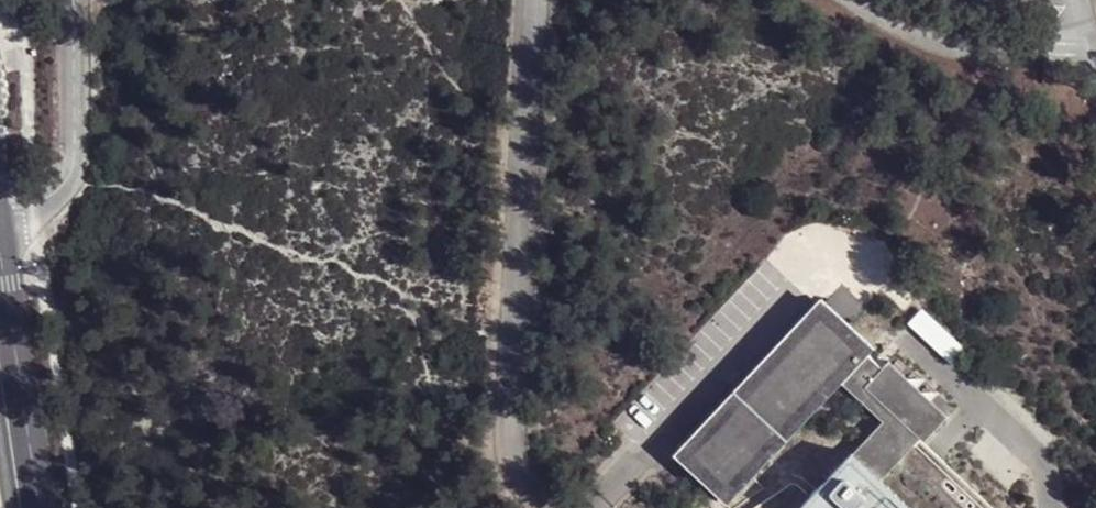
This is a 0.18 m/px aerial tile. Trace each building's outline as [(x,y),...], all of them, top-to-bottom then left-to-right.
[(687,462),(824,313),(816,308),(672,467),(687,462)] [(881,491),(923,449),(929,449),(947,429),(888,373),(882,377),(867,362),(869,355),(824,313),(687,462),(731,506),(787,444),(796,451),(832,487),(811,507),(899,507),(881,491)] [(731,507),(744,507),(796,451),(787,444),(731,506),(731,507)] [(672,467),(676,469),(717,507),(731,507),(731,506),(728,506),(688,464),(687,462),(672,467)] [(973,496),(963,507),(987,507),(973,496)]
